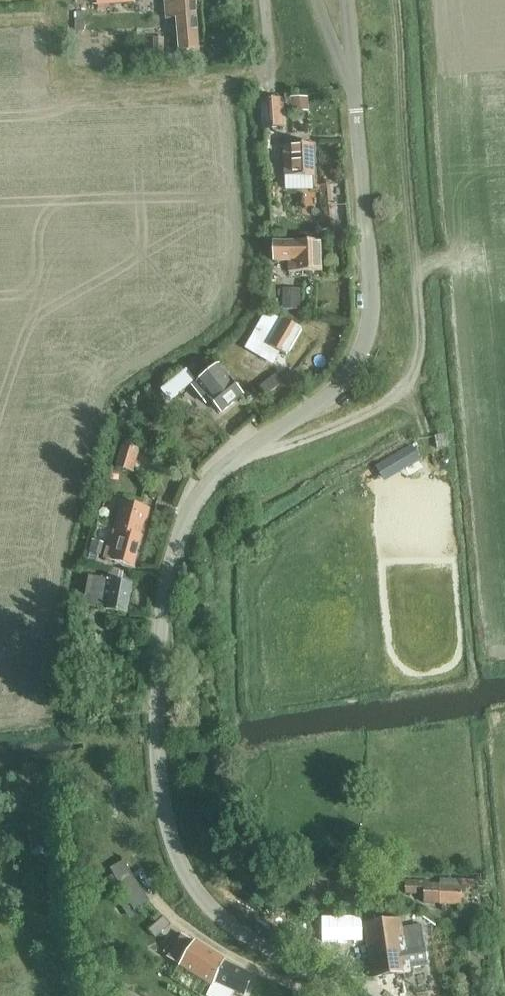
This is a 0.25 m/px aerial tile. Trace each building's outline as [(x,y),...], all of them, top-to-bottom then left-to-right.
[(201,52),(196,0),(166,0),(167,20),(178,19),(181,53),(201,52)] [(149,37),(150,65),(163,65),(162,37),(149,37)] [(286,99),(258,99),(258,129),(286,128),(286,99)] [(284,146),(286,178),(314,176),(312,144),(284,146)] [(286,272),(320,272),(320,242),(272,242),(272,262),(286,262),(286,272)] [(280,310),(298,310),(298,289),(280,288),(280,310)] [(268,345),(285,356),(302,330),(284,319),(276,333),(269,329),(262,340),(268,344),(268,345)] [(208,397),(220,414),(244,397),(221,366),(193,386),(203,401),(208,397)] [(166,385),(173,395),(187,384),(180,375),(166,385)] [(115,466),(132,471),(136,453),(120,449),(115,466)] [(406,470),(397,454),(374,467),(384,483),(406,470)] [(458,493),(458,478),(446,478),(446,492),(458,493)] [(140,538),(148,511),(120,502),(107,546),(106,545),(102,558),(132,567),(140,538)] [(132,585),(131,585),(133,576),(108,571),(106,581),(88,577),(82,607),(126,615),(132,585)] [(108,869),(134,910),(148,901),(122,860),(108,869)] [(439,880),(439,884),(426,883),(426,880),(405,880),(404,895),(423,895),(423,904),(439,904),(439,905),(460,906),(461,881),(439,880)] [(148,930),(155,937),(170,923),(163,916),(148,930)] [(420,928),(401,930),(400,921),(365,926),(373,980),(408,974),(407,969),(426,966),(420,928)] [(238,995),(242,995),(251,977),(221,962),(181,938),(168,959),(186,971),(211,987),(206,995),(230,995),(232,992),(238,995)]
